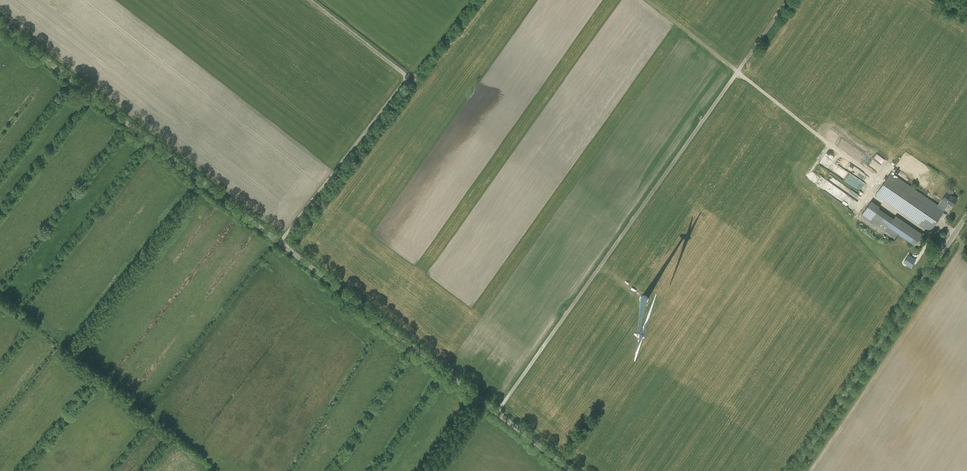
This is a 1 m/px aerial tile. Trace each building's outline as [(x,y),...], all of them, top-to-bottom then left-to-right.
[(873,151),(870,156),(878,160),(881,156),(873,151)] [(825,159),(821,165),(835,174),(839,168),(825,159)] [(943,208),(938,205),(890,172),(876,194),(884,200),(930,231),(945,210),(943,208)] [(947,191),(938,205),(943,208),(948,202),(952,206),(958,198),(947,191)] [(896,215),(888,227),(914,245),(922,234),(896,215)] [(915,260),(909,256),(904,263),(911,267),(915,260)]
